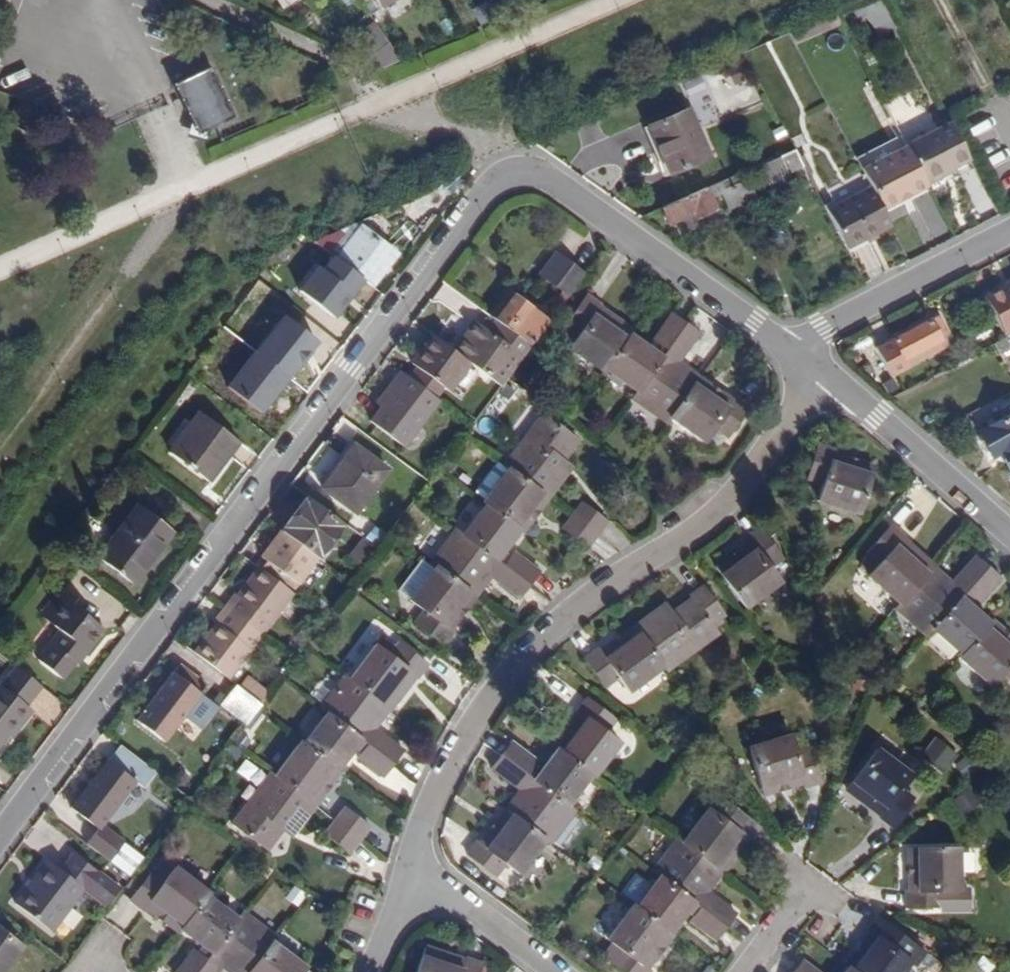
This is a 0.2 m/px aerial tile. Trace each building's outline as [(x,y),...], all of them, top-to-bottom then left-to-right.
[(369,16),(375,11),(367,0),(359,0),(369,16)] [(473,9),(482,25),(498,16),(489,0),(473,9)] [(879,6),(858,18),(865,32),(887,20),(879,6)] [(398,60),(380,32),(356,49),(376,71),(398,60)] [(766,42),(743,52),(746,56),(768,47),(766,42)] [(172,84),(185,110),(213,76),(209,66),(172,84)] [(799,96),(813,92),(808,73),(794,77),(799,96)] [(213,76),(185,110),(197,135),(234,117),(213,76)] [(708,157),(697,132),(688,109),(648,125),(669,174),(708,157)] [(903,144),(924,183),(969,159),(948,120),(903,144)] [(711,126),(697,132),(708,157),(721,152),(711,126)] [(926,187),(924,183),(903,144),(859,167),(870,187),(882,210),(926,187)] [(794,149),(778,156),(783,166),(787,173),(802,166),(794,149)] [(778,156),(759,164),(764,174),(783,166),(778,156)] [(721,181),(661,207),(668,224),(682,218),(686,227),(696,223),(694,218),(714,210),(710,200),(720,195),(726,209),(755,197),(747,179),(724,188),(721,181)] [(882,210),(870,187),(825,210),(844,248),(890,225),(882,210)] [(360,225),(336,257),(372,285),(397,253),(360,225)] [(552,284),(560,289),(569,296),(585,276),(568,263),(556,254),(541,276),(552,284)] [(981,296),(1002,334),(1009,330),(1009,281),(981,296)] [(569,296),(560,289),(544,310),(548,312),(553,317),(569,296)] [(565,345),(601,371),(603,368),(626,335),(629,332),(593,307),(595,304),(584,296),(564,325),(574,332),(565,345)] [(494,319),(508,329),(531,347),(553,317),(548,312),(541,320),(511,298),(494,319)] [(669,314),(651,339),(664,347),(682,323),(669,314)] [(890,377),(907,368),(903,361),(945,339),(949,337),(938,316),(875,348),(890,377)] [(494,319),(486,330),(500,339),(508,329),(494,319)] [(452,350),(471,364),(501,386),(531,347),(508,329),(500,339),(486,330),(474,321),(452,350)] [(696,333),(682,323),(664,347),(653,363),(634,389),(630,395),(664,420),(666,418),(693,379),(679,368),(675,373),(667,367),(678,352),(681,354),(696,333)] [(450,393),(471,364),(452,350),(433,335),(420,352),(423,354),(414,366),(420,371),(445,389),(450,393)] [(650,351),(626,335),(603,368),(634,389),(653,363),(646,357),(650,351)] [(993,343),(1006,367),(1009,365),(1009,351),(1003,338),(993,343)] [(949,347),(945,339),(903,361),(907,368),(949,347)] [(402,447),(438,397),(414,379),(401,370),(384,392),(389,396),(383,404),(369,422),(402,447)] [(420,371),(414,379),(438,397),(445,389),(420,371)] [(731,402),(729,404),(693,379),(666,418),(700,443),(708,431),(720,440),(742,410),(731,402)] [(378,400),(383,404),(389,396),(384,392),(378,400)] [(965,415),(990,459),(999,454),(1009,474),(1009,392),(965,415)] [(504,464),(531,484),(546,496),(565,471),(549,459),(553,454),(555,456),(571,435),(538,411),(522,431),(526,435),(504,464)] [(199,412),(169,452),(209,482),(238,441),(199,412)] [(830,451),(831,445),(816,440),(805,476),(820,481),(815,498),(855,511),(870,464),(830,451)] [(354,446),(322,488),(355,512),(386,472),(386,470),(354,446)] [(422,472),(430,477),(437,468),(430,462),(422,472)] [(504,464),(478,499),(483,502),(515,527),(520,531),(546,496),(531,484),(504,464)] [(306,498),(281,531),(313,555),(327,537),(338,522),(306,498)] [(498,551),(515,527),(483,502),(460,534),(487,554),(491,548),(498,551)] [(605,521),(581,502),(572,515),(596,533),(605,521)] [(138,505),(98,557),(133,584),(173,532),(138,505)] [(587,545),(596,533),(572,515),(563,527),(587,545)] [(874,561),(865,573),(898,602),(930,566),(897,536),(899,534),(888,524),(864,552),(874,561)] [(518,598),(528,584),(505,567),(487,554),(460,534),(452,528),(427,561),(433,565),(472,595),(484,580),(480,576),(485,569),(500,580),(498,583),(518,598)] [(313,555),(281,531),(260,557),(285,576),(281,581),(289,586),(293,582),(295,583),(315,556),(313,555)] [(368,563),(379,548),(361,535),(350,550),(368,563)] [(333,542),(327,537),(313,555),(315,556),(320,560),(333,542)] [(769,546),(757,555),(745,540),(711,567),(742,606),(775,579),(779,585),(791,575),(769,546)] [(895,606),(927,634),(933,628),(957,601),(969,588),(989,565),(974,552),(955,572),(957,574),(945,588),(939,582),(943,577),(930,566),(898,602),(895,606)] [(536,573),(513,555),(505,567),(528,584),(536,573)] [(56,560),(49,569),(56,574),(63,566),(56,560)] [(447,629),(472,595),(433,565),(407,600),(422,611),(414,623),(442,644),(450,633),(447,629)] [(978,597),(999,574),(989,565),(969,588),(978,597)] [(223,609),(259,636),(292,593),(258,568),(236,597),(233,595),(223,609)] [(665,616),(656,604),(631,622),(660,663),(690,641),(694,646),(714,632),(706,620),(718,612),(697,583),(684,591),(686,595),(666,608),(669,614),(665,616)] [(59,630),(36,659),(62,679),(75,662),(83,652),(86,655),(105,630),(71,603),(75,597),(63,588),(47,608),(59,617),(53,625),(59,630)] [(957,601),(933,628),(961,652),(987,622),(963,602),(960,605),(957,601)] [(41,616),(53,625),(59,617),(47,608),(41,616)] [(227,678),(259,636),(223,609),(213,622),(216,624),(194,654),(227,678)] [(987,622),(961,652),(958,656),(989,683),(1001,670),(1009,679),(1009,637),(989,620),(987,622)] [(614,673),(625,688),(660,663),(631,622),(596,649),(593,646),(581,656),(601,683),(614,673)] [(389,654),(373,643),(348,676),(388,706),(413,673),(417,676),(427,662),(399,641),(389,654)] [(83,652),(75,662),(79,665),(86,655),(83,652)] [(179,664),(136,719),(161,739),(204,683),(179,664)] [(6,733),(14,722),(20,726),(32,710),(26,705),(41,686),(15,666),(1,686),(0,685),(0,741),(6,733)] [(353,732),(369,744),(393,762),(403,750),(382,736),(379,737),(365,726),(370,719),(375,723),(388,706),(348,676),(342,672),(317,705),(324,710),(353,732)] [(243,684),(263,702),(270,694),(250,676),(243,684)] [(261,704),(237,686),(222,706),(246,724),(261,704)] [(580,713),(554,748),(556,750),(589,774),(593,777),(619,742),(606,732),(614,721),(586,700),(578,711),(580,713)] [(353,732),(324,710),(301,741),(336,766),(353,742),(348,738),(353,732)] [(6,733),(11,738),(20,726),(14,722),(6,733)] [(804,747),(790,753),(784,736),(745,749),(761,795),(799,782),(802,789),(816,782),(804,747)] [(923,755),(944,775),(961,757),(940,737),(923,755)] [(301,741),(298,738),(271,772),(314,803),(340,769),(336,766),(301,741)] [(360,758),(383,775),(393,762),(369,744),(360,758)] [(532,760),(509,744),(501,754),(524,772),(532,760)] [(156,775),(117,746),(71,807),(99,829),(85,848),(109,865),(126,842),(102,825),(135,781),(145,788),(156,775)] [(567,804),(589,774),(556,750),(538,775),(543,779),(539,784),(567,804)] [(896,790),(907,774),(874,750),(845,789),(876,814),(873,819),(886,830),(909,800),(896,790)] [(567,804),(539,784),(524,772),(501,754),(489,769),(511,785),(513,783),(527,794),(523,799),(518,796),(506,812),(545,841),(549,844),(574,810),(567,804)] [(966,779),(979,771),(971,756),(957,763),(966,779)] [(178,770),(170,780),(179,787),(187,777),(178,770)] [(291,833),(314,803),(271,772),(248,803),(244,800),(227,821),(261,846),(275,827),(272,825),(275,820),(291,833)] [(972,788),(955,799),(967,816),(984,804),(972,788)] [(325,832),(351,855),(375,828),(349,805),(325,832)] [(720,817),(708,807),(682,842),(721,871),(745,838),(748,840),(758,827),(729,805),(720,817)] [(506,866),(519,875),(545,841),(506,812),(480,846),(477,845),(469,856),(498,877),(506,866)] [(678,839),(653,872),(660,878),(687,899),(702,910),(726,928),(737,915),(715,898),(712,901),(698,891),(703,885),(708,888),(721,871),(682,842),(678,839)] [(953,890),(954,848),(903,848),(903,889),(897,889),(897,905),(935,905),(935,890),(953,890)] [(124,859),(118,867),(129,876),(136,867),(124,859)] [(51,932),(83,889),(47,862),(15,905),(51,932)] [(142,907),(178,933),(180,930),(205,896),(206,893),(172,867),(161,882),(148,873),(128,901),(140,910),(142,907)] [(128,880),(116,871),(105,887),(117,896),(128,880)] [(92,877),(83,889),(105,904),(113,893),(92,877)] [(682,906),(687,899),(660,878),(637,908),(669,932),(687,910),(682,906)] [(214,946),(235,918),(205,896),(180,930),(204,948),(209,941),(214,946)] [(672,935),(669,932),(637,908),(632,904),(605,940),(619,951),(611,962),(624,971),(648,971),(645,970),(672,935)] [(204,959),(194,971),(212,971),(222,960),(227,965),(225,968),(229,971),(248,971),(270,942),(275,936),(242,910),(241,911),(235,918),(214,946),(204,959)] [(692,923),(717,941),(726,928),(702,910),(692,923)] [(847,967),(850,969),(854,971),(906,971),(913,963),(899,953),(907,943),(878,922),(871,931),(873,933),(847,967)] [(19,946),(0,932),(0,971),(19,946)] [(307,967),(270,942),(248,971),(303,971),(307,967)] [(459,959),(420,948),(412,971),(473,971),(478,959),(461,954),(459,959)] [(176,971),(194,971),(204,959),(192,950),(176,971)] [(802,963),(795,971),(814,971),(802,963)]
